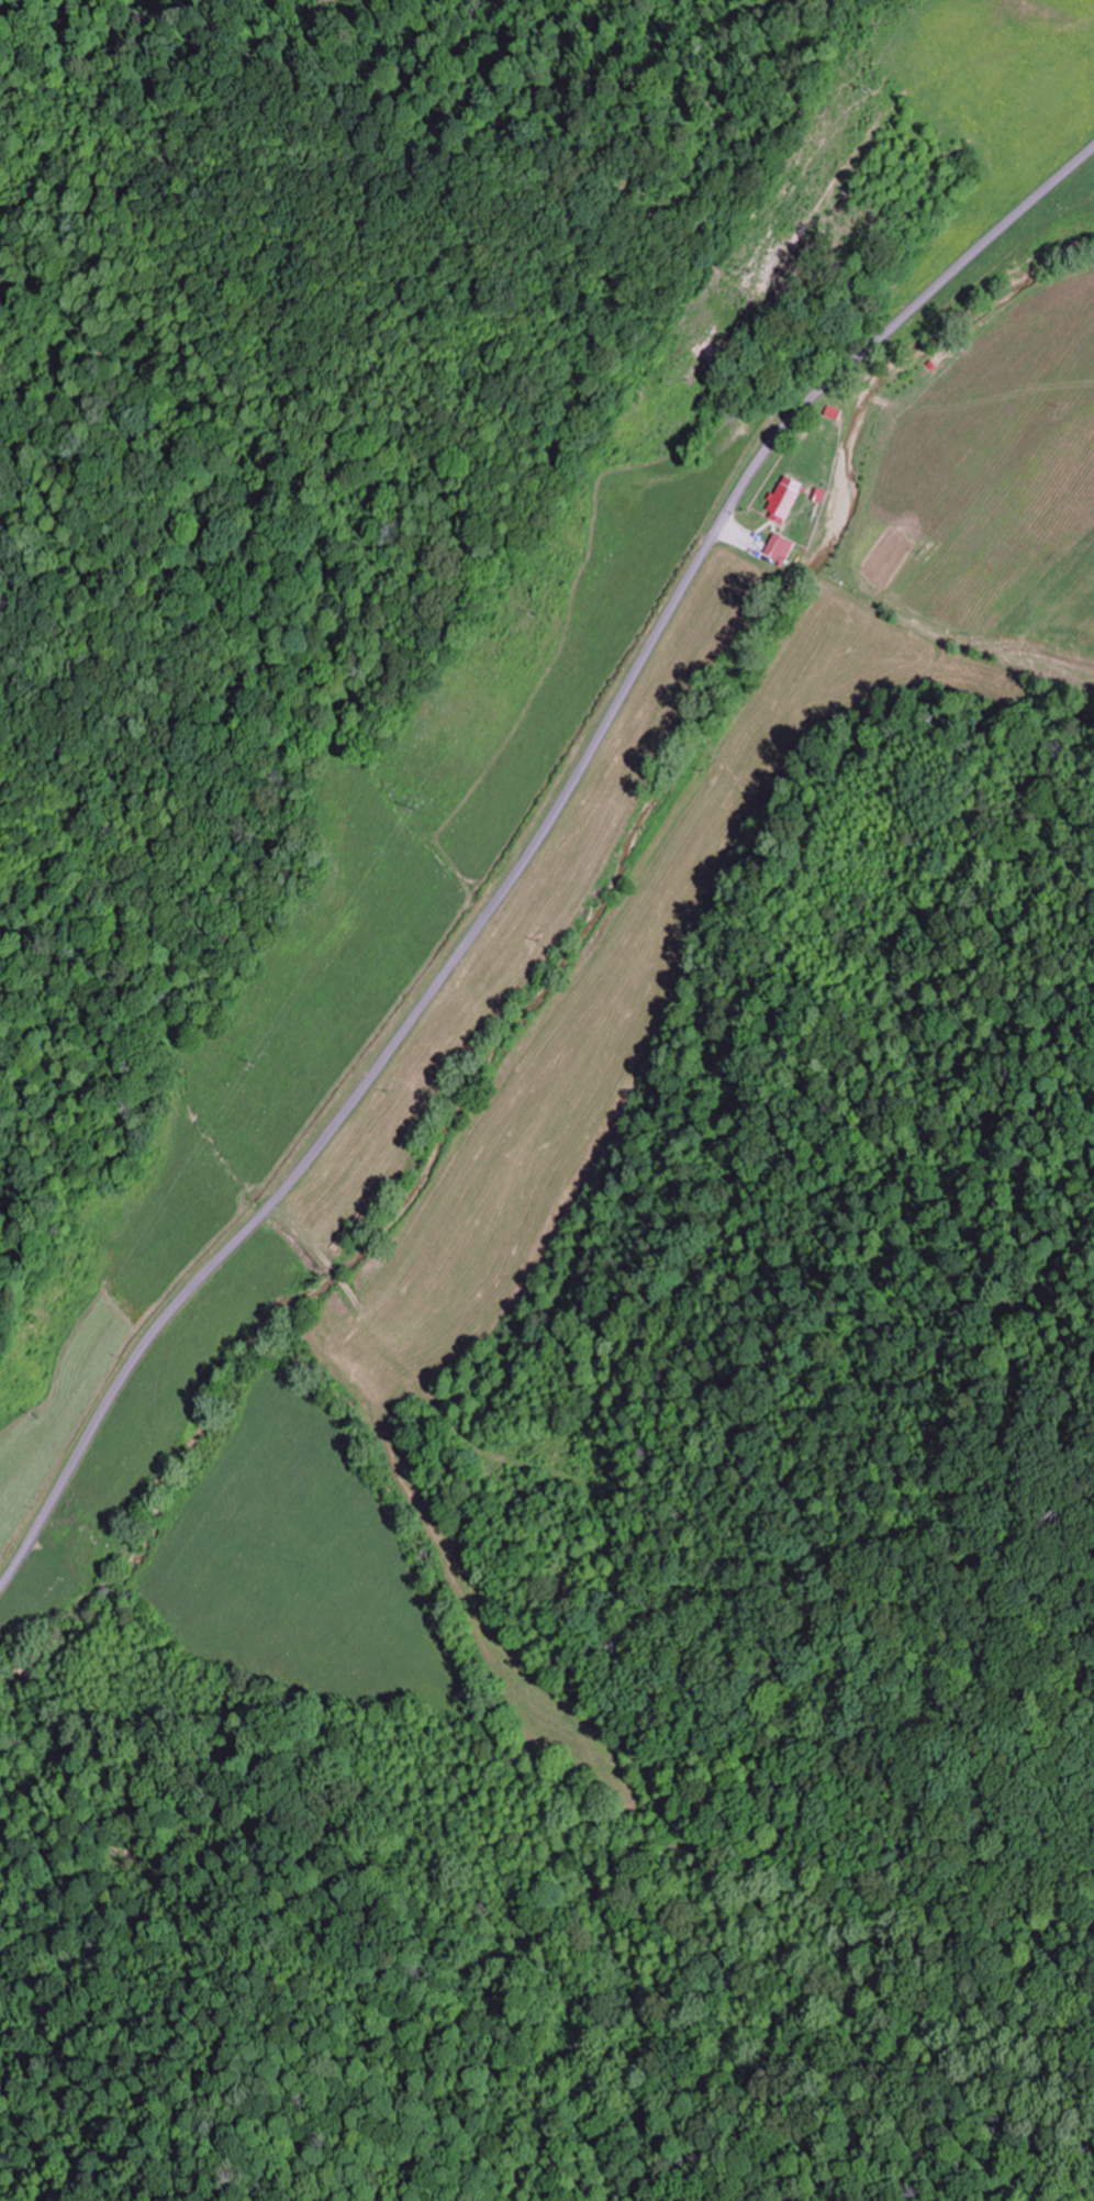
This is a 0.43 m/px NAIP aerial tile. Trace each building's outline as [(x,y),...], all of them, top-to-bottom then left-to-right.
[(799,492),(778,482),(763,516),(784,525),(799,492)]
